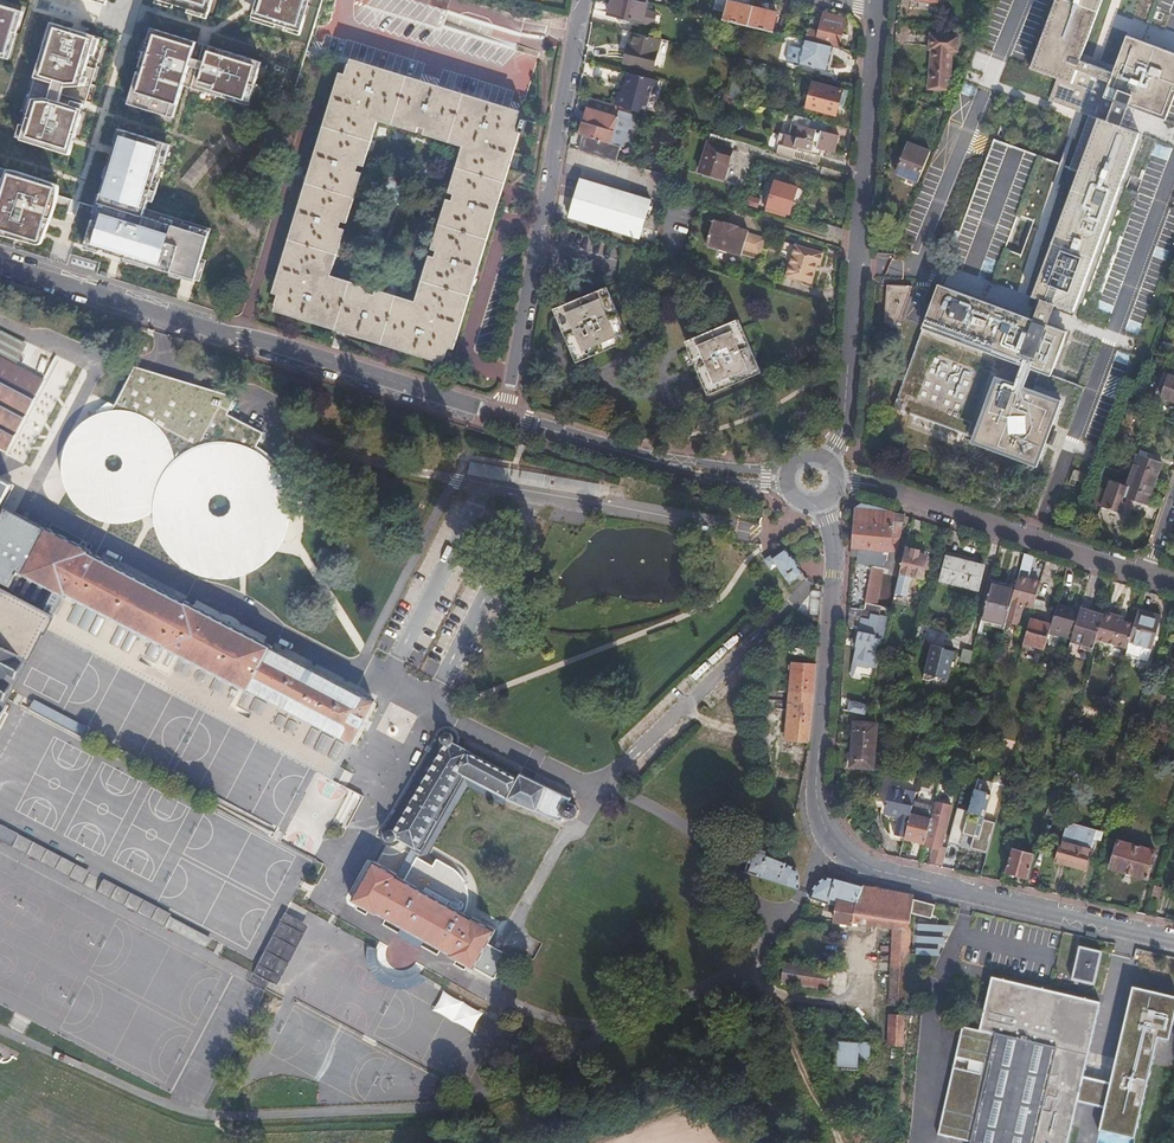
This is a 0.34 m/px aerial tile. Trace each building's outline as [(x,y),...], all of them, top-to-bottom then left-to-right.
[(204,15),(209,0),(161,0),(161,1),(204,15)] [(257,18),(298,31),(307,0),(263,0),(257,18)] [(608,15),(654,27),(657,15),(646,12),(648,3),(636,0),(612,0),(608,15)] [(1055,472),(1086,386),(1051,373),(1066,333),(1047,326),(1050,318),(1054,306),(1072,312),(1137,134),(1120,127),(1124,118),(1128,107),(1165,121),(1173,98),(1173,54),(1126,37),(1113,73),(1088,64),(1080,61),(1096,15),(1102,0),(1055,0),(1029,69),(1062,81),(1054,102),(1080,112),(1087,114),(1068,167),(993,139),(940,280),(937,286),(922,328),(923,329),(896,403),(894,403),(892,409),(911,416),(912,415),(966,434),(966,436),(971,438),(970,441),(1055,472)] [(1173,16),(1173,0),(1129,0),(1173,16)] [(729,2),(724,21),(731,23),(748,27),(752,8),(729,2)] [(7,54),(21,11),(0,5),(0,52),(7,54)] [(777,14),(752,8),(748,27),(772,33),(777,14)] [(811,17),(805,41),(831,47),(832,45),(841,47),(847,19),(824,14),(823,20),(811,17)] [(109,39),(54,22),(35,82),(91,93),(109,39)] [(263,62),(152,28),(129,104),(174,118),(184,86),(249,106),(263,62)] [(662,39),(633,32),(625,64),(654,71),(662,39)] [(933,52),(932,86),(948,87),(950,54),(957,54),(958,39),(931,37),(930,52),(933,52)] [(831,47),(805,41),(799,64),(825,71),(831,47)] [(522,134),(526,122),(518,119),(518,117),(348,64),(273,305),(443,359),(514,132),(522,134)] [(601,69),(601,78),(615,79),(616,71),(601,69)] [(658,80),(630,73),(625,93),(619,91),(616,105),(622,107),(644,113),(649,93),(655,94),(658,80)] [(808,109),(837,116),(843,90),(815,83),(808,109)] [(18,140),(80,159),(95,111),(66,105),(33,97),(18,140)] [(584,136),(580,150),(617,162),(621,147),(623,147),(633,114),(621,110),(622,107),(616,105),(591,97),(580,135),(584,136)] [(811,120),(793,115),(788,134),(781,132),(776,151),(793,156),(796,148),(820,155),(821,149),(833,153),(838,136),(825,132),(809,128),(811,120)] [(827,124),(811,120),(809,128),(825,132),(827,124)] [(232,142),(235,131),(200,121),(192,151),(187,149),(179,178),(226,191),(239,144),(232,142)] [(166,144),(121,130),(104,186),(85,247),(195,281),(209,237),(144,217),(166,144)] [(736,140),(714,133),(713,133),(700,173),(724,180),(736,140)] [(918,184),(930,153),(909,144),(896,176),(918,184)] [(40,242),(56,188),(10,174),(7,184),(0,181),(0,230),(40,242)] [(569,216),(639,238),(651,202),(580,180),(569,216)] [(767,209),(790,216),(798,189),(775,182),(767,209)] [(742,256),(743,251),(749,233),(749,232),(714,221),(707,245),(742,256)] [(827,225),(824,235),(841,239),(842,240),(843,229),(827,225)] [(743,251),(761,256),(766,239),(749,233),(743,251)] [(820,265),(824,253),(795,244),(791,258),(786,276),(811,283),(817,264),(820,265)] [(884,323),(897,327),(912,287),(888,286),(884,323)] [(561,318),(576,354),(609,340),(611,346),(624,341),(622,335),(624,334),(607,298),(561,318)] [(691,347),(707,383),(752,364),(737,329),(706,342),(703,335),(690,340),(692,346),(691,347)] [(1164,342),(1160,351),(1168,354),(1171,345),(1164,342)] [(7,454),(47,380),(0,354),(0,451),(7,454)] [(1173,402),(1173,377),(1167,374),(1159,397),(1173,402)] [(142,518),(154,509),(156,527),(166,549),(183,566),(205,577),(229,579),(252,573),(272,559),(287,540),(293,516),(291,492),(281,470),(264,453),(242,443),(218,440),(194,446),(174,460),(173,462),(172,449),(163,431),(148,417),(130,409),(109,408),(90,414),(74,426),(63,443),(58,463),(61,483),(70,501),(84,514),(103,522),(123,523),(142,518)] [(1131,475),(1153,483),(1161,462),(1139,454),(1131,475)] [(475,473),(486,474),(487,465),(476,464),(475,473)] [(1076,480),(1083,482),(1086,474),(1072,469),(1069,478),(1067,484),(1074,486),(1076,480)] [(521,481),(537,484),(539,474),(523,471),(521,481)] [(1146,504),(1153,483),(1131,475),(1123,497),(1107,491),(1101,506),(1123,514),(1129,498),(1146,504)] [(593,495),(602,497),(603,485),(594,484),(593,495)] [(891,571),(904,516),(894,513),(882,509),(862,504),(855,509),(852,547),(868,549),(865,564),(873,566),(884,569),(891,571)] [(7,705),(5,704),(40,635),(43,637),(48,628),(9,606),(48,532),(4,508),(0,516),(0,589),(1,589),(0,590),(0,719),(7,705)] [(9,606),(48,628),(53,620),(130,659),(133,653),(256,718),(254,724),(337,769),(345,754),(373,702),(273,649),(274,647),(189,601),(187,604),(92,553),(93,551),(50,528),(48,532),(9,606)] [(920,550),(905,547),(899,573),(921,579),(926,559),(918,557),(920,550)] [(1032,555),(1024,552),(1020,568),(1028,570),(1031,555),(1032,555)] [(791,553),(778,561),(794,587),(807,578),(791,553)] [(942,579),(977,588),(982,567),(947,558),(942,579)] [(875,604),(884,569),(873,566),(864,602),(875,604)] [(1039,582),(1017,576),(1014,588),(1011,600),(1006,618),(1018,621),(1023,604),(1033,606),(1039,582)] [(1014,588),(990,581),(981,616),(1005,623),(1006,618),(1011,600),(1014,588)] [(881,606),(875,604),(864,602),(863,609),(864,609),(862,616),(869,618),(871,612),(879,614),(881,606)] [(1078,610),(1057,604),(1051,624),(1049,629),(1071,636),(1078,610)] [(1079,607),(1078,610),(1071,636),(1070,639),(1094,646),(1096,639),(1104,615),(1079,607)] [(1161,616),(1138,609),(1133,623),(1126,648),(1124,656),(1146,663),(1161,616)] [(1105,611),(1104,615),(1096,639),(1126,648),(1133,623),(1120,619),(1121,616),(1105,611)] [(868,666),(879,614),(871,612),(869,618),(862,616),(859,616),(853,645),(857,646),(853,663),(868,666)] [(1005,623),(981,616),(980,621),(1003,628),(1005,623)] [(1051,624),(1029,618),(1022,643),(1044,649),(1049,629),(1051,624)] [(1007,643),(1000,641),(997,650),(1005,652),(1007,643)] [(962,652),(934,646),(923,680),(952,683),(962,652)] [(879,654),(896,659),(898,653),(880,649),(879,654)] [(809,741),(816,663),(791,661),(785,739),(809,741)] [(1149,706),(1163,710),(1166,696),(1153,692),(1149,706)] [(28,710),(84,739),(90,729),(85,726),(34,699),(28,710)] [(862,715),(864,704),(849,702),(848,712),(862,715)] [(852,744),(874,746),(876,725),(854,724),(852,744)] [(873,769),(874,746),(852,744),(851,768),(873,769)] [(1124,769),(1131,747),(1123,745),(1117,767),(1124,769)] [(475,755),(465,775),(507,797),(562,817),(565,813),(571,816),(576,816),(578,812),(575,807),(570,804),(572,800),(502,761),(499,767),(475,755)] [(911,802),(915,789),(888,782),(882,805),(886,811),(888,811),(897,814),(896,819),(892,834),(903,836),(911,802)] [(948,784),(939,782),(934,798),(943,801),(948,784)] [(968,811),(955,808),(946,843),(957,846),(960,835),(971,838),(968,849),(986,854),(994,822),(983,820),(990,795),(973,791),(968,811)] [(932,807),(911,802),(903,836),(923,841),(932,807)] [(934,802),(932,807),(923,841),(922,846),(929,848),(939,850),(942,837),(951,806),(943,804),(934,802)] [(1054,862),(1084,870),(1096,830),(1067,822),(1061,841),(1060,841),(1054,862)] [(13,848),(20,834),(0,824),(0,841),(13,848)] [(1109,868),(1146,879),(1155,851),(1117,840),(1109,868)] [(785,864),(785,862),(768,857),(770,853),(753,848),(745,873),(797,891),(798,885),(798,876),(794,867),(785,864)] [(928,863),(939,866),(943,851),(939,850),(929,848),(926,863),(928,863)] [(1010,849),(1003,872),(1026,878),(1033,855),(1010,849)] [(425,874),(404,863),(395,881),(373,869),(352,905),(473,972),(493,934),(416,891),(425,874)] [(855,884),(825,876),(816,882),(811,891),(809,897),(811,897),(838,904),(835,919),(853,924),(854,920),(895,930),(890,1005),(905,1006),(906,1006),(912,914),(913,901),(913,900),(913,896),(855,884)] [(934,906),(913,901),(912,914),(931,918),(934,906)] [(311,926),(288,913),(272,941),(296,953),(311,926)] [(913,922),(911,954),(939,955),(939,945),(948,946),(949,924),(913,922)] [(1072,981),(1094,986),(1102,954),(1080,948),(1072,981)] [(427,984),(367,951),(357,970),(417,1002),(427,984)] [(780,973),(825,984),(830,964),(784,953),(780,973)] [(1057,973),(1068,975),(1071,956),(1059,955),(1057,973)] [(1102,1006),(992,980),(980,1033),(996,1037),(972,1142),(1069,1142),(1102,1006)] [(1171,996),(1124,985),(1092,1128),(1129,1136),(1152,1034),(1162,1036),(1171,996)] [(903,1045),(905,1015),(890,1014),(888,1043),(903,1045)] [(844,1069),(857,1070),(858,1054),(868,1054),(868,1039),(834,1037),(833,1065),(844,1066),(844,1069)]
